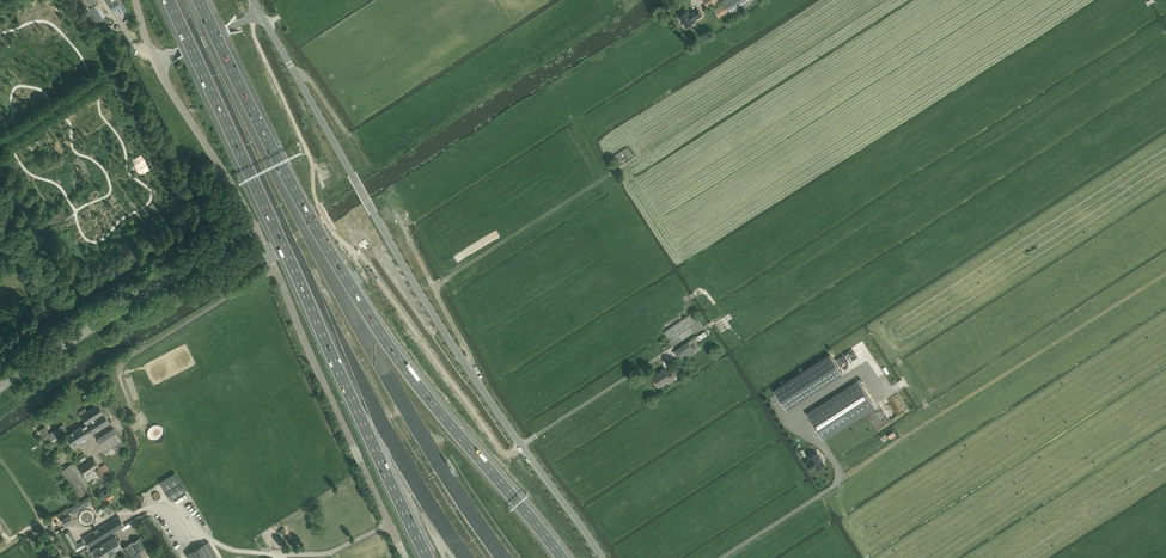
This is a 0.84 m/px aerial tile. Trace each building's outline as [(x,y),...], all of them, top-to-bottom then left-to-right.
[(119,15),(124,11),(121,5),(124,4),(121,0),(117,0),(118,1),(109,6),(116,16),(119,15)] [(753,0),(725,0),(723,1),(725,3),(714,9),(719,17),(722,15),(724,18),(729,15),(727,12),(729,11),(730,13),(753,0)] [(97,9),(95,5),(92,7),(90,8),(98,21),(106,16),(100,6),(97,9)] [(695,20),(703,15),(701,12),(698,8),(690,12),(688,9),(685,11),(681,13),(681,14),(679,15),(686,27),(695,21),(695,20)] [(612,157),(616,162),(621,158),(624,162),(634,155),(628,146),(612,157)] [(664,332),(674,345),(703,326),(694,312),(664,332)] [(677,350),(674,352),(678,358),(681,356),(681,357),(684,360),(702,348),(695,338),(689,342),(689,341),(677,349),(677,350)] [(830,354),(774,390),(787,410),(843,374),(830,354)] [(107,365),(96,372),(98,375),(107,369),(107,368),(109,367),(107,365)] [(665,369),(653,376),(656,381),(660,385),(668,380),(668,381),(675,377),(671,370),(667,372),(665,369)] [(858,381),(808,414),(824,439),(875,406),(858,381)] [(87,424),(82,427),(88,436),(110,422),(99,404),(88,411),(86,408),(79,412),(87,424)] [(165,435),(165,433),(165,431),(164,429),(164,427),(162,426),(161,425),(159,424),(157,423),(155,423),(154,423),(152,424),(150,425),(149,426),(147,427),(146,429),(146,431),(146,433),(146,435),(146,436),(147,438),(149,440),(150,441),(152,442),(154,442),(155,442),(157,442),(159,442),(161,441),(162,440),(164,438),(164,436),(165,435)] [(39,430),(47,443),(67,430),(63,424),(50,433),(45,426),(39,430)] [(81,425),(66,435),(73,446),(81,440),(84,441),(86,439),(86,437),(88,436),(82,427),(81,425)] [(97,438),(105,451),(122,440),(113,428),(97,438)] [(123,442),(113,448),(116,452),(126,446),(123,442)] [(810,460),(806,463),(810,470),(815,467),(816,470),(825,464),(817,452),(809,457),(810,460)] [(109,479),(106,475),(101,467),(100,467),(94,458),(80,468),(84,475),(83,476),(87,481),(94,476),(96,478),(98,477),(102,483),(109,479)] [(62,470),(79,495),(88,489),(71,464),(62,470)] [(111,472),(105,464),(101,467),(106,475),(111,472)] [(160,482),(165,491),(180,481),(175,473),(160,482)] [(166,492),(171,500),(186,491),(181,482),(166,492)] [(114,496),(109,488),(106,489),(100,492),(106,501),(114,496)] [(186,491),(171,500),(175,508),(191,498),(186,491)] [(71,511),(90,501),(88,497),(70,507),(69,508),(71,511)] [(69,508),(63,512),(65,515),(61,518),(60,518),(65,526),(66,526),(74,520),(70,513),(71,512),(71,511),(69,508)] [(119,516),(84,537),(89,546),(125,525),(119,516)] [(26,536),(27,538),(27,539),(28,539),(33,536),(34,536),(34,535),(38,533),(39,532),(39,531),(38,531),(37,531),(36,530),(32,532),(33,533),(31,534),(31,533),(26,536)] [(77,547),(68,532),(64,534),(75,553),(86,546),(84,543),(77,547)] [(92,551),(96,557),(105,557),(106,557),(108,557),(109,557),(110,555),(122,547),(116,536),(92,551)] [(141,537),(123,548),(128,556),(146,546),(141,537)] [(186,554),(189,557),(218,557),(208,541),(186,554)] [(145,557),(155,557),(148,545),(140,550),(145,557)]
